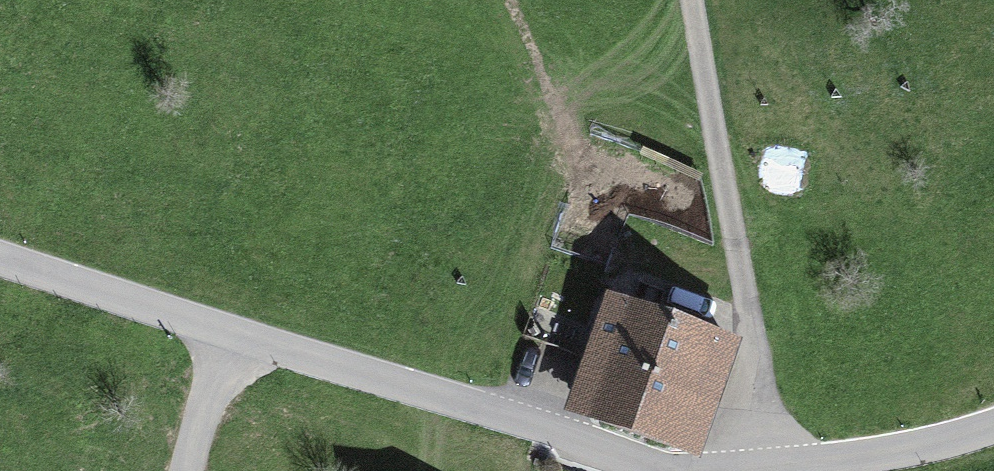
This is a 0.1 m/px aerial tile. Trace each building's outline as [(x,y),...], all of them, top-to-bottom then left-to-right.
[(700,458),(739,343),(604,298),(565,413),(700,458)]
